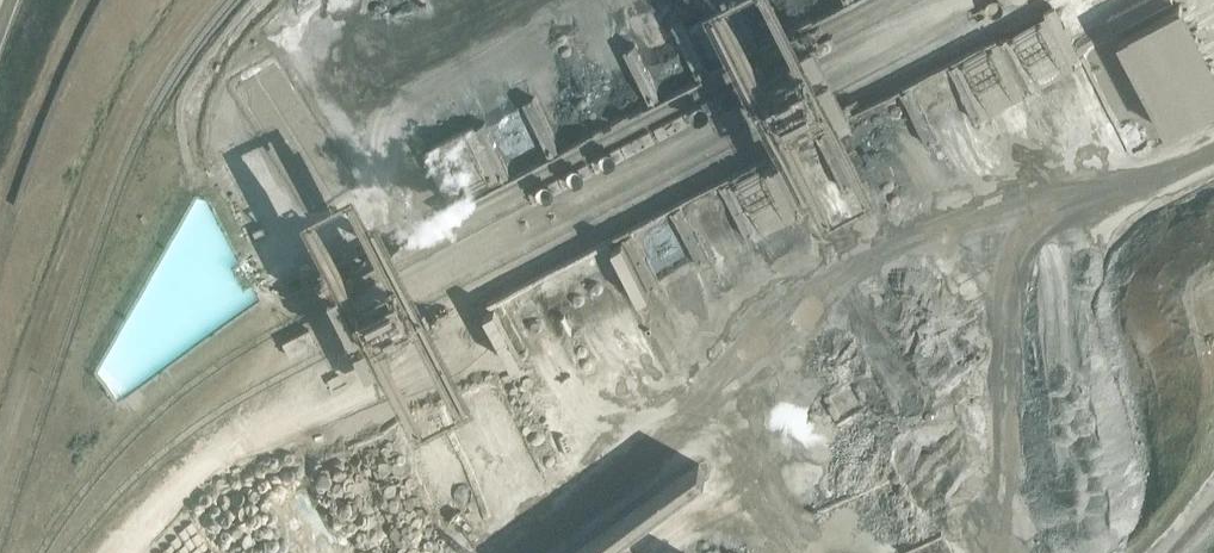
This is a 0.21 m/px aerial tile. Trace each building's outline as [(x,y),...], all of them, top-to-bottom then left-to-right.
[(697,31),(716,15),(703,0),(695,0),(654,36),(669,53),(696,29),(697,31)] [(1171,8),(1167,0),(1137,0),(1109,13),(1118,32),(1171,8)] [(1117,38),(1167,134),(1171,132),(1213,110),(1213,71),(1180,5),(1179,4),(1176,5),(1177,7),(1121,36),(1117,38)] [(308,329),(283,342),(290,357),(316,343),(308,329)]
